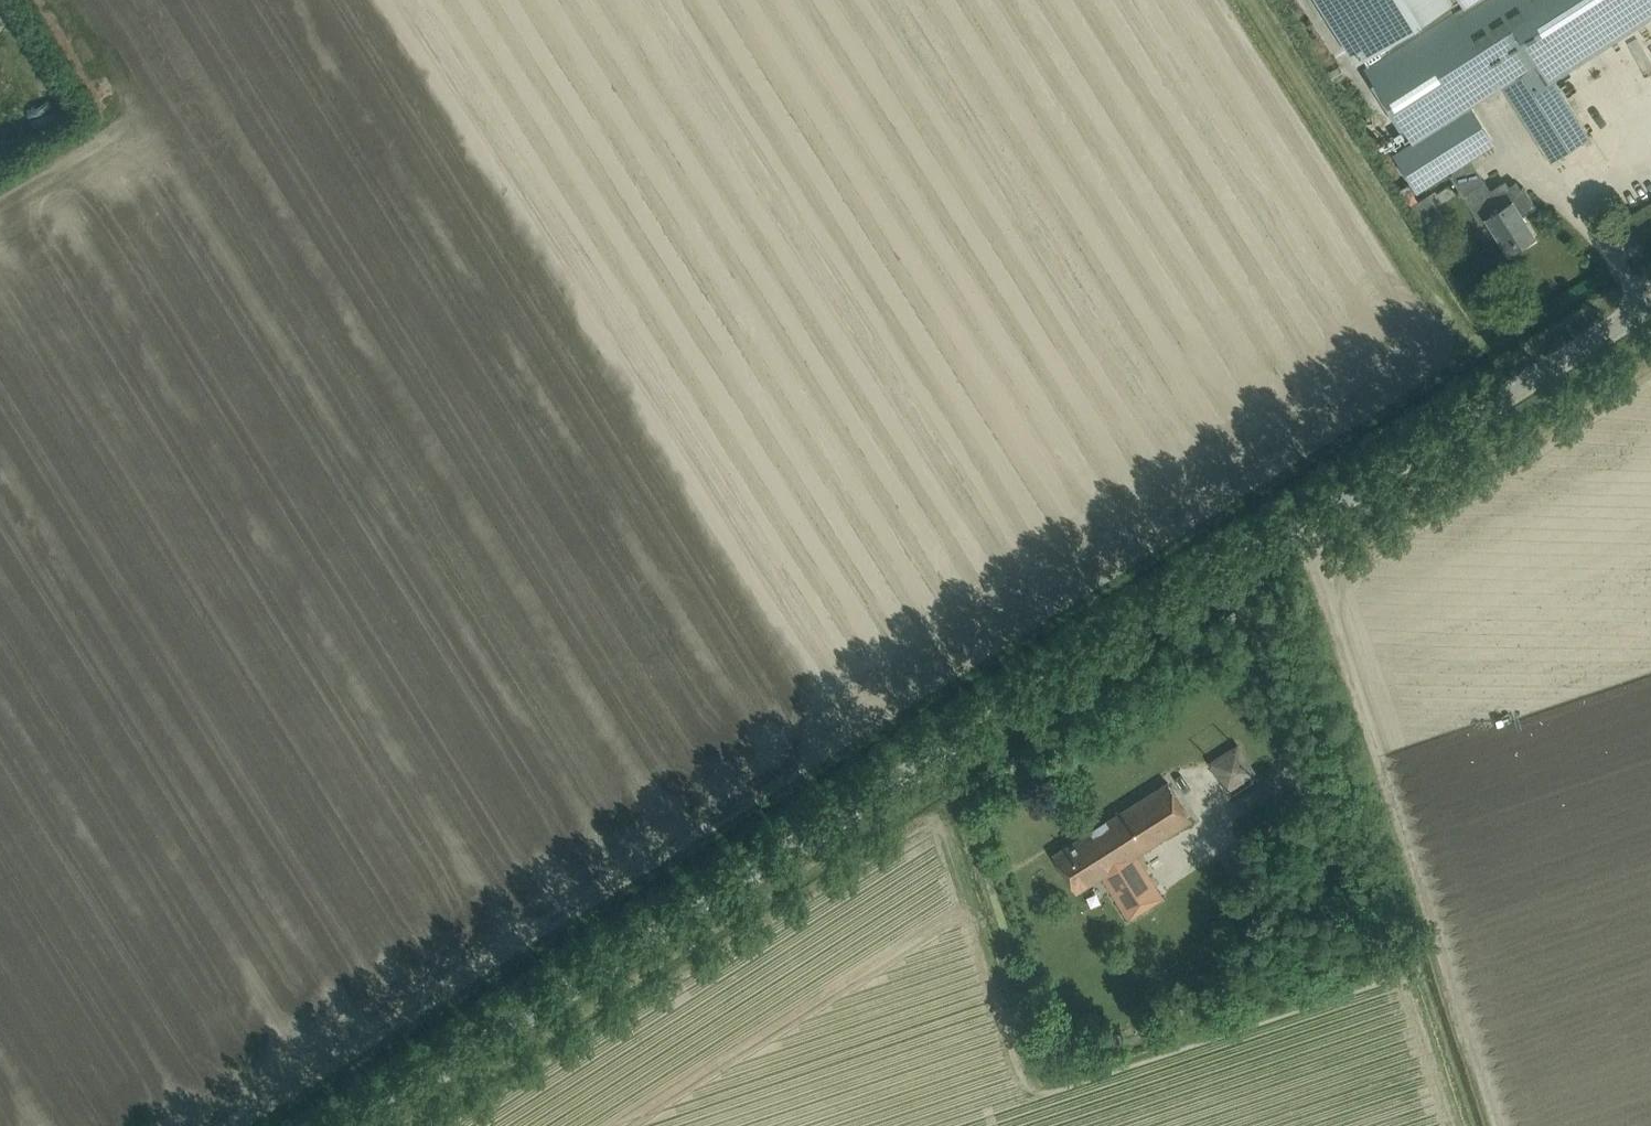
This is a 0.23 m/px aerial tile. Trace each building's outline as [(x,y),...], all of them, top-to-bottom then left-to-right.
[(1357,62),(1364,58),(1370,67),(1365,70),(1411,141),(1393,154),(1416,193),(1494,143),(1471,106),(1503,86),(1551,161),(1589,136),(1552,80),(1650,15),(1650,0),(1317,0),(1357,62)] [(1482,183),(1462,196),(1480,223),(1487,219),(1509,253),(1536,236),(1523,216),(1536,208),(1523,187),(1520,189),(1516,182),(1492,198),(1482,183)] [(1406,200),(1416,194),(1409,184),(1399,190),(1406,200)] [(1280,614),(1285,610),(1280,603),(1275,607),(1280,614)] [(1228,794),(1258,775),(1239,744),(1208,763),(1228,794)] [(1168,783),(1054,856),(1078,893),(1103,877),(1130,919),(1164,898),(1137,856),(1192,821),(1168,783)]
